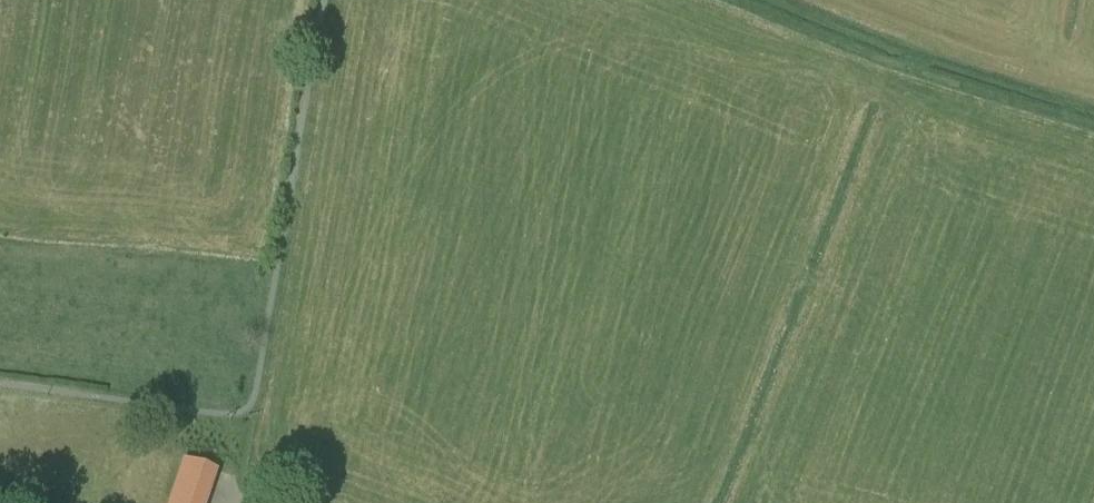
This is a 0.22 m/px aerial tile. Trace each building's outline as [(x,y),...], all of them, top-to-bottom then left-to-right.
[(208,498),(173,486),(168,502),(206,502),(208,498)]
